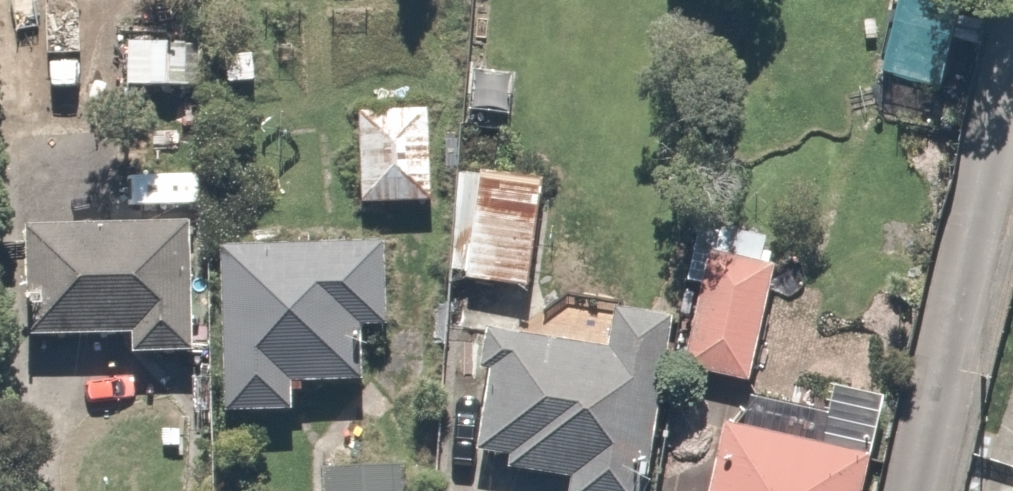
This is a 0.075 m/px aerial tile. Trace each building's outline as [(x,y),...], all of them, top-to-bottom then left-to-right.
[(180,65),(94,64),(93,119),(179,121),(180,65)] [(418,132),(334,130),(332,226),(416,227),(418,132)] [(520,198),(433,195),(428,309),(516,313),(520,198)] [(175,245),(0,246),(0,373),(102,373),(102,389),(175,389),(175,245)] [(365,271),(194,272),(195,447),(277,447),(277,423),(320,423),(320,403),(342,403),(342,353),(366,353),(365,271)] [(758,285),(690,274),(670,395),(738,406),(758,285)] [(655,334),(595,325),(587,372),(467,352),(446,479),(473,483),(472,490),(629,490),(655,334)] [(854,467),(705,449),(696,490),(849,490),(854,467)] [(976,470),(972,490),(1012,490),(1012,477),(976,470)]
